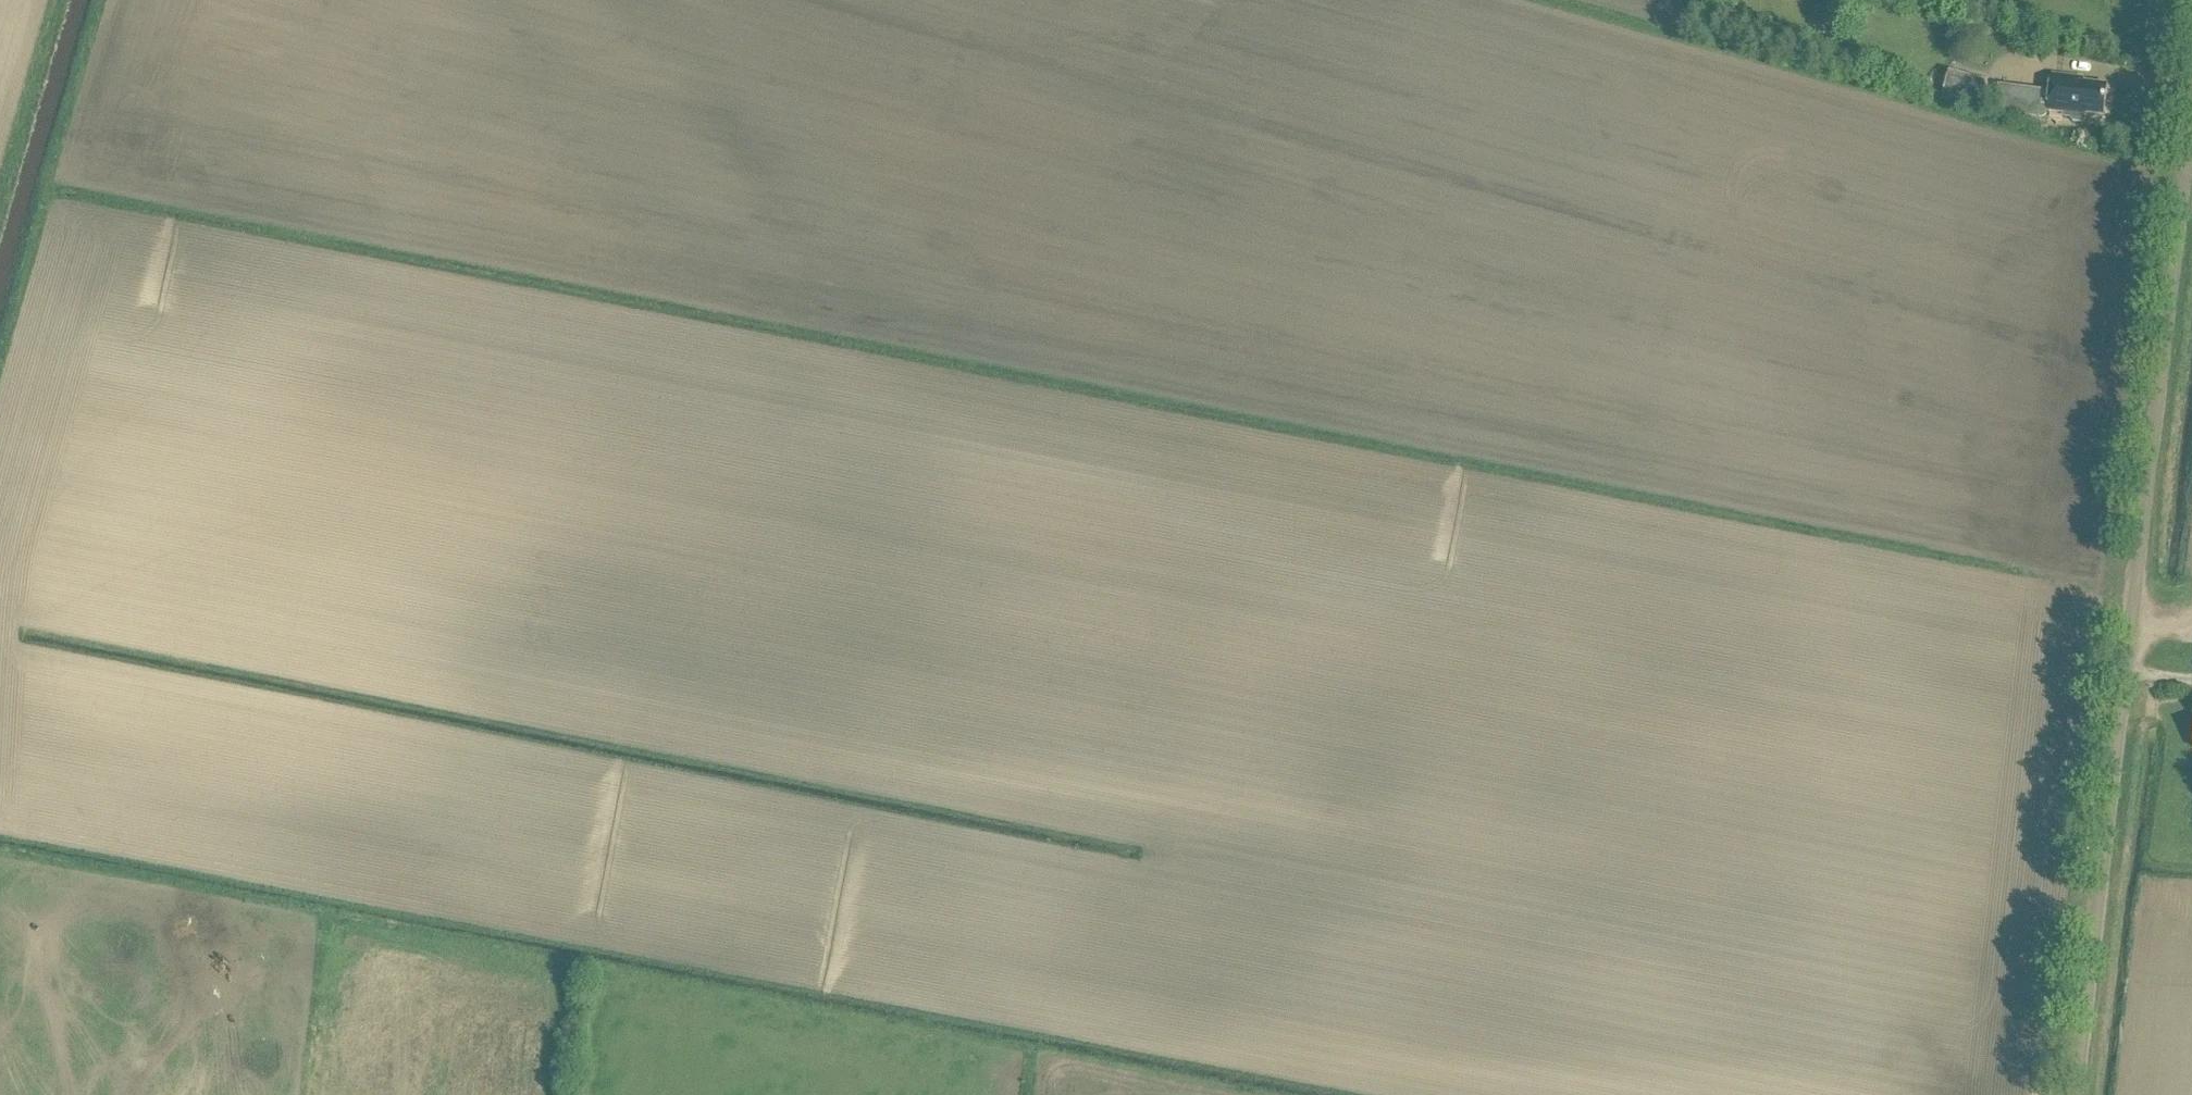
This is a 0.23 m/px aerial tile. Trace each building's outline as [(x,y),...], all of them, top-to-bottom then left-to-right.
[(1988,86),(1950,75),(1942,102),(1981,113),(1988,86)] [(2108,88),(2084,85),(2084,81),(2052,77),(2048,114),(2087,119),(2087,116),(2104,118),(2108,88)]
